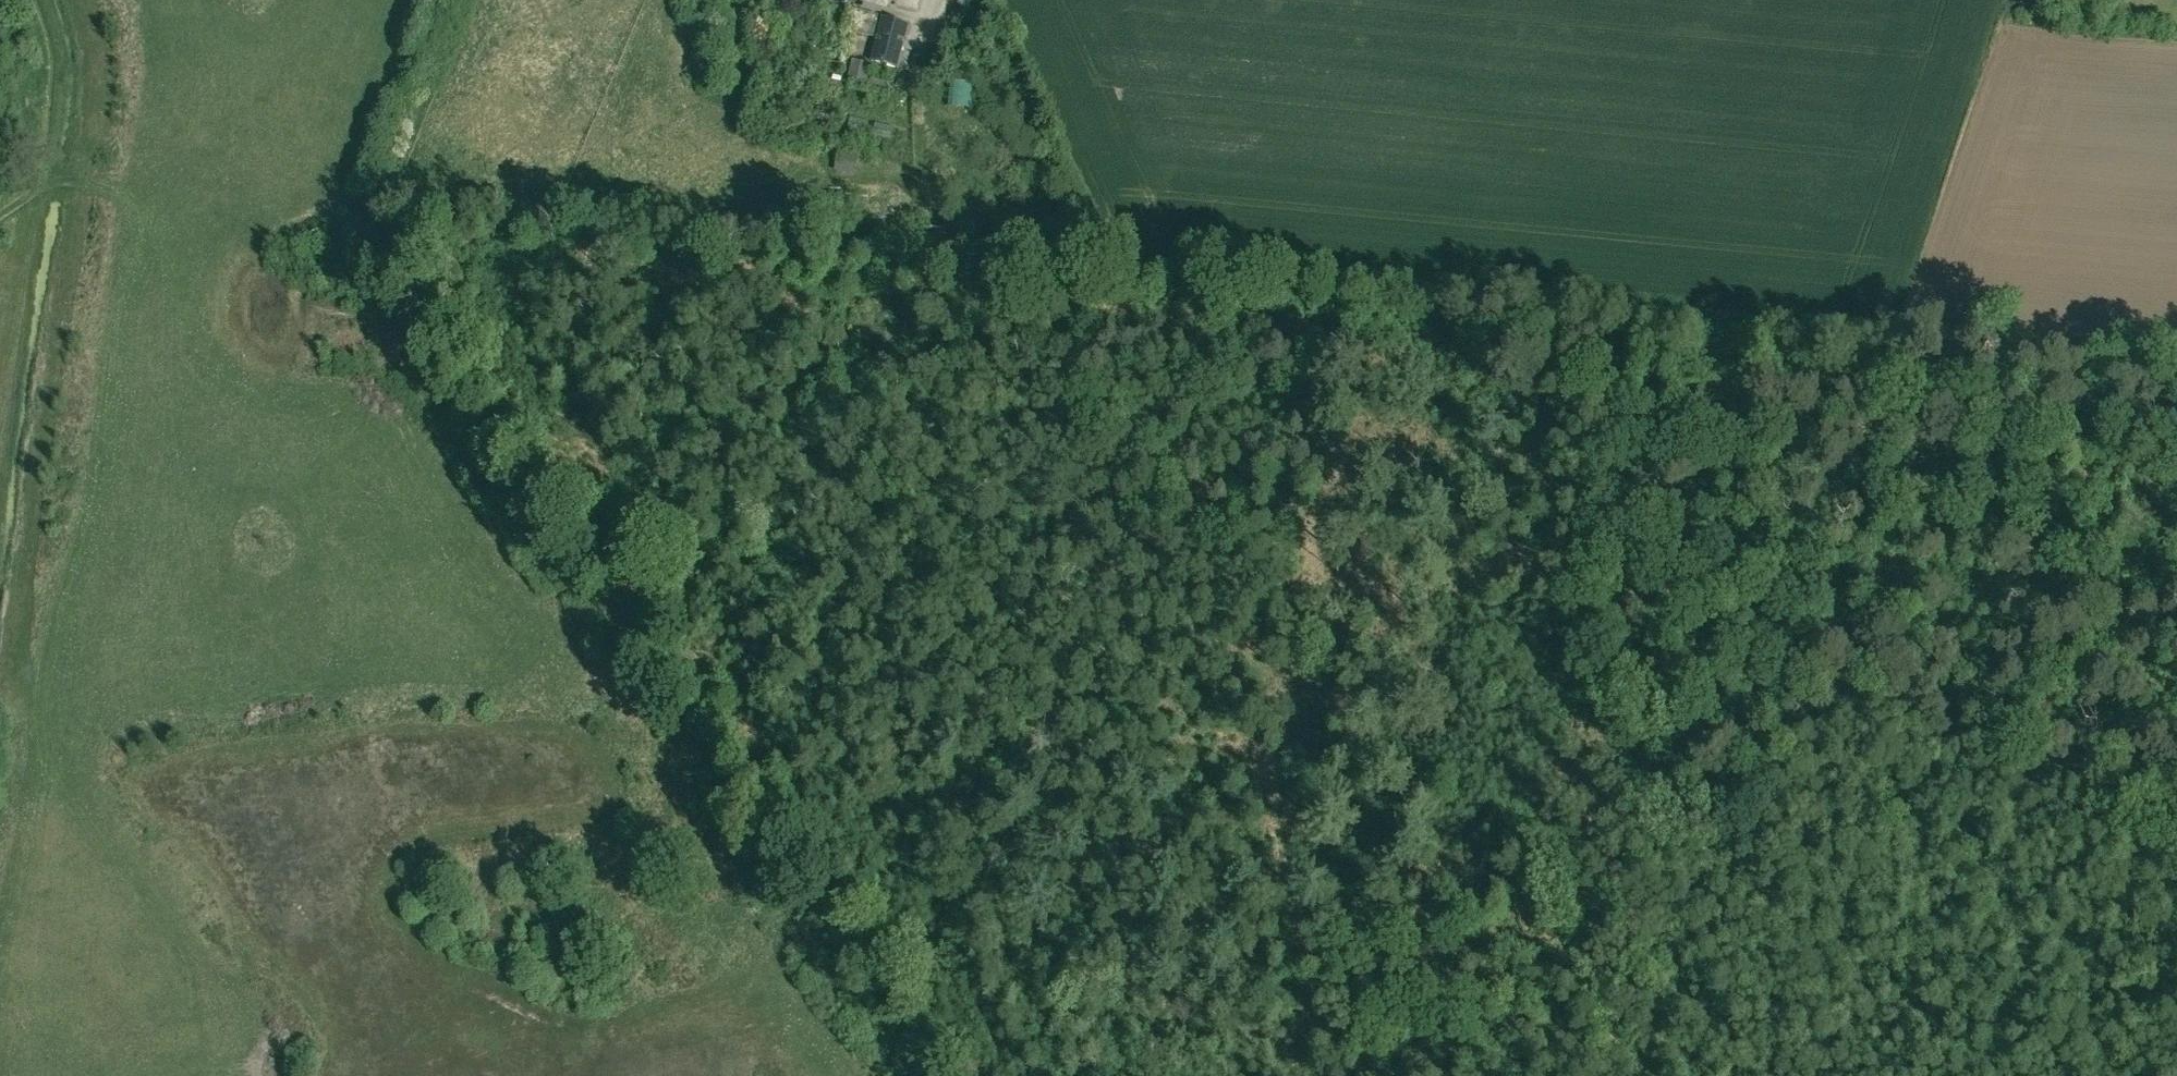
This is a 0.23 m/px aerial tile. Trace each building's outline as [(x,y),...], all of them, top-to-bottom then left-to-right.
[(918,9),(920,0),(864,0),(863,1),(886,7),(887,2),(918,9)] [(871,59),(900,65),(911,22),(882,15),(871,59)] [(846,80),(866,86),(870,64),(852,59),(846,80)] [(814,113),(813,123),(827,125),(829,116),(814,113)] [(837,150),(834,169),(855,173),(858,154),(837,150)]
